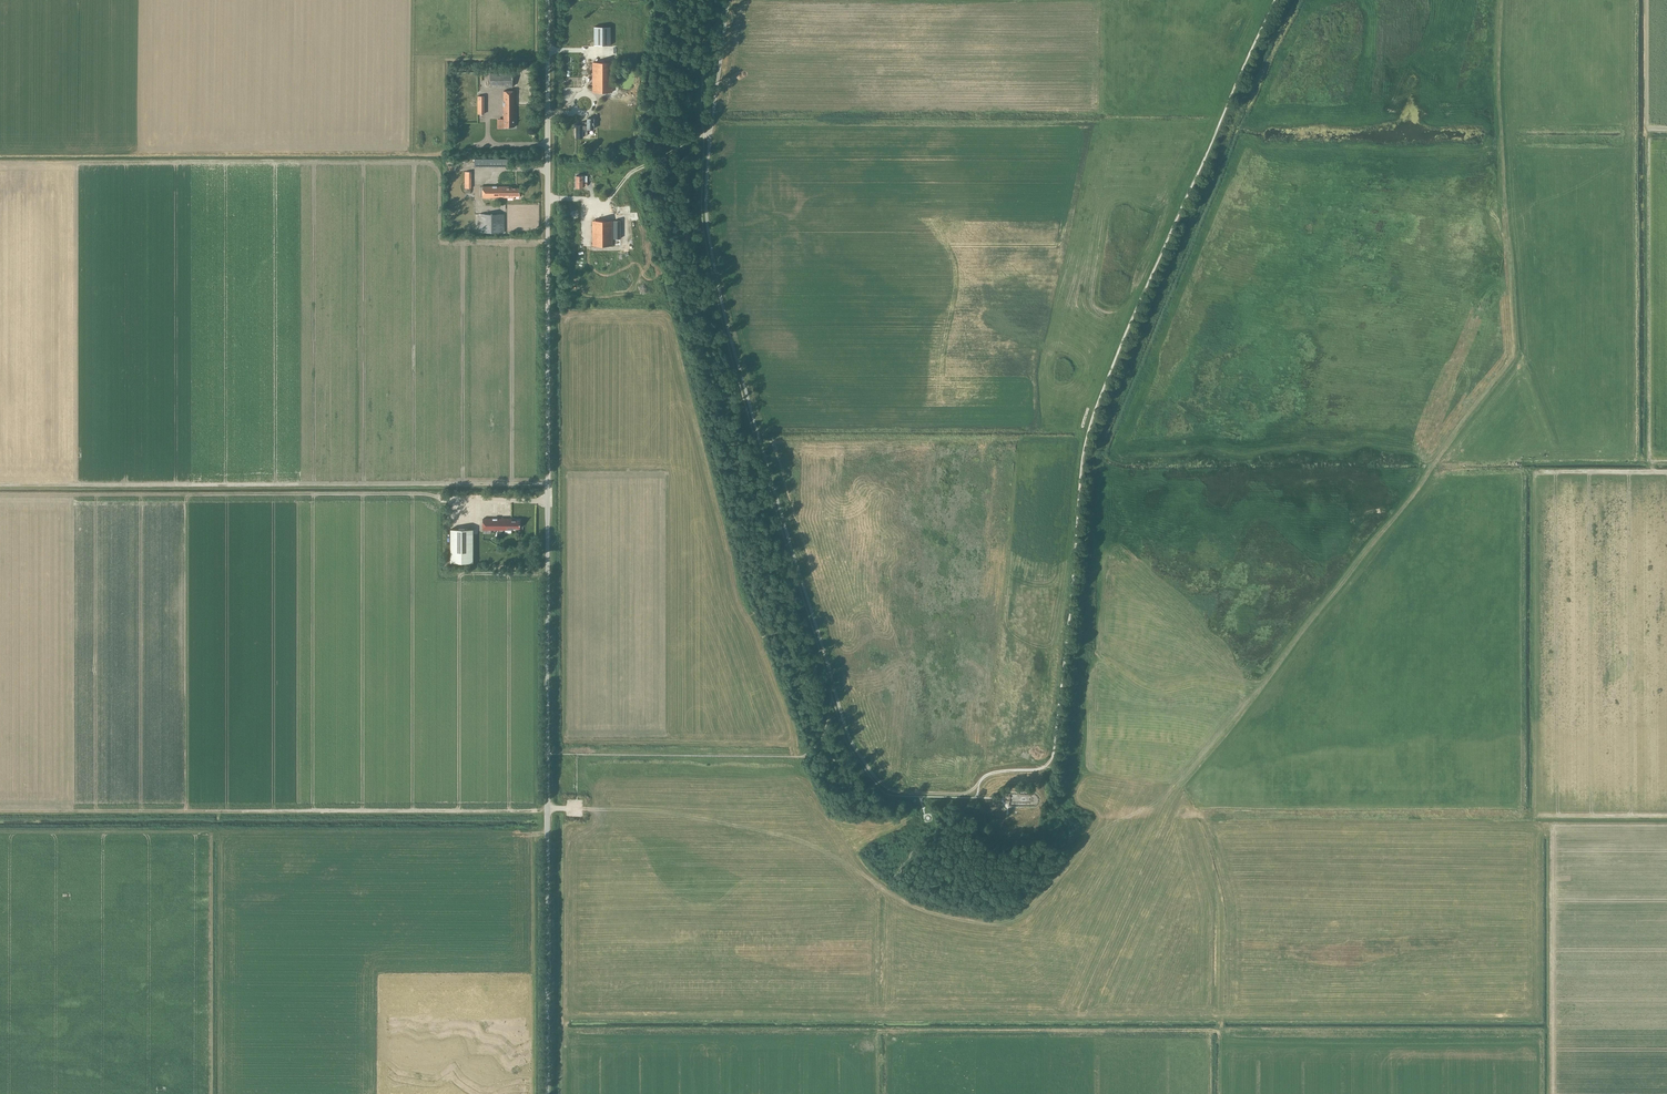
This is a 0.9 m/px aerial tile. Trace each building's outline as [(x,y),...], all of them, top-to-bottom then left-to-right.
[(611,45),(611,27),(594,27),(594,45),(611,45)] [(592,92),(612,92),(612,62),(592,62),(592,92)] [(512,87),(512,73),(504,73),(504,71),(499,71),(499,73),(490,73),(490,87),(512,87)] [(514,127),(515,91),(503,91),(503,127),(514,127)] [(576,137),(582,137),(582,135),(587,135),(587,129),(593,129),(593,118),(587,118),(587,122),(582,122),(582,125),(576,125),(576,137)] [(582,186),(587,186),(587,176),(582,176),(582,175),(576,176),(576,188),(582,188),(582,186)] [(520,196),(520,188),(512,188),(512,186),(482,186),(482,197),(514,198),(514,196),(520,196)] [(479,232),(504,232),(504,214),(479,214),(479,232)] [(612,245),(612,221),(592,221),(592,245),(612,245)] [(520,528),(520,520),(512,520),(512,518),(483,518),(483,529),(514,529),(514,528),(520,528)] [(450,562),(473,562),(473,529),(450,529),(450,562)]
